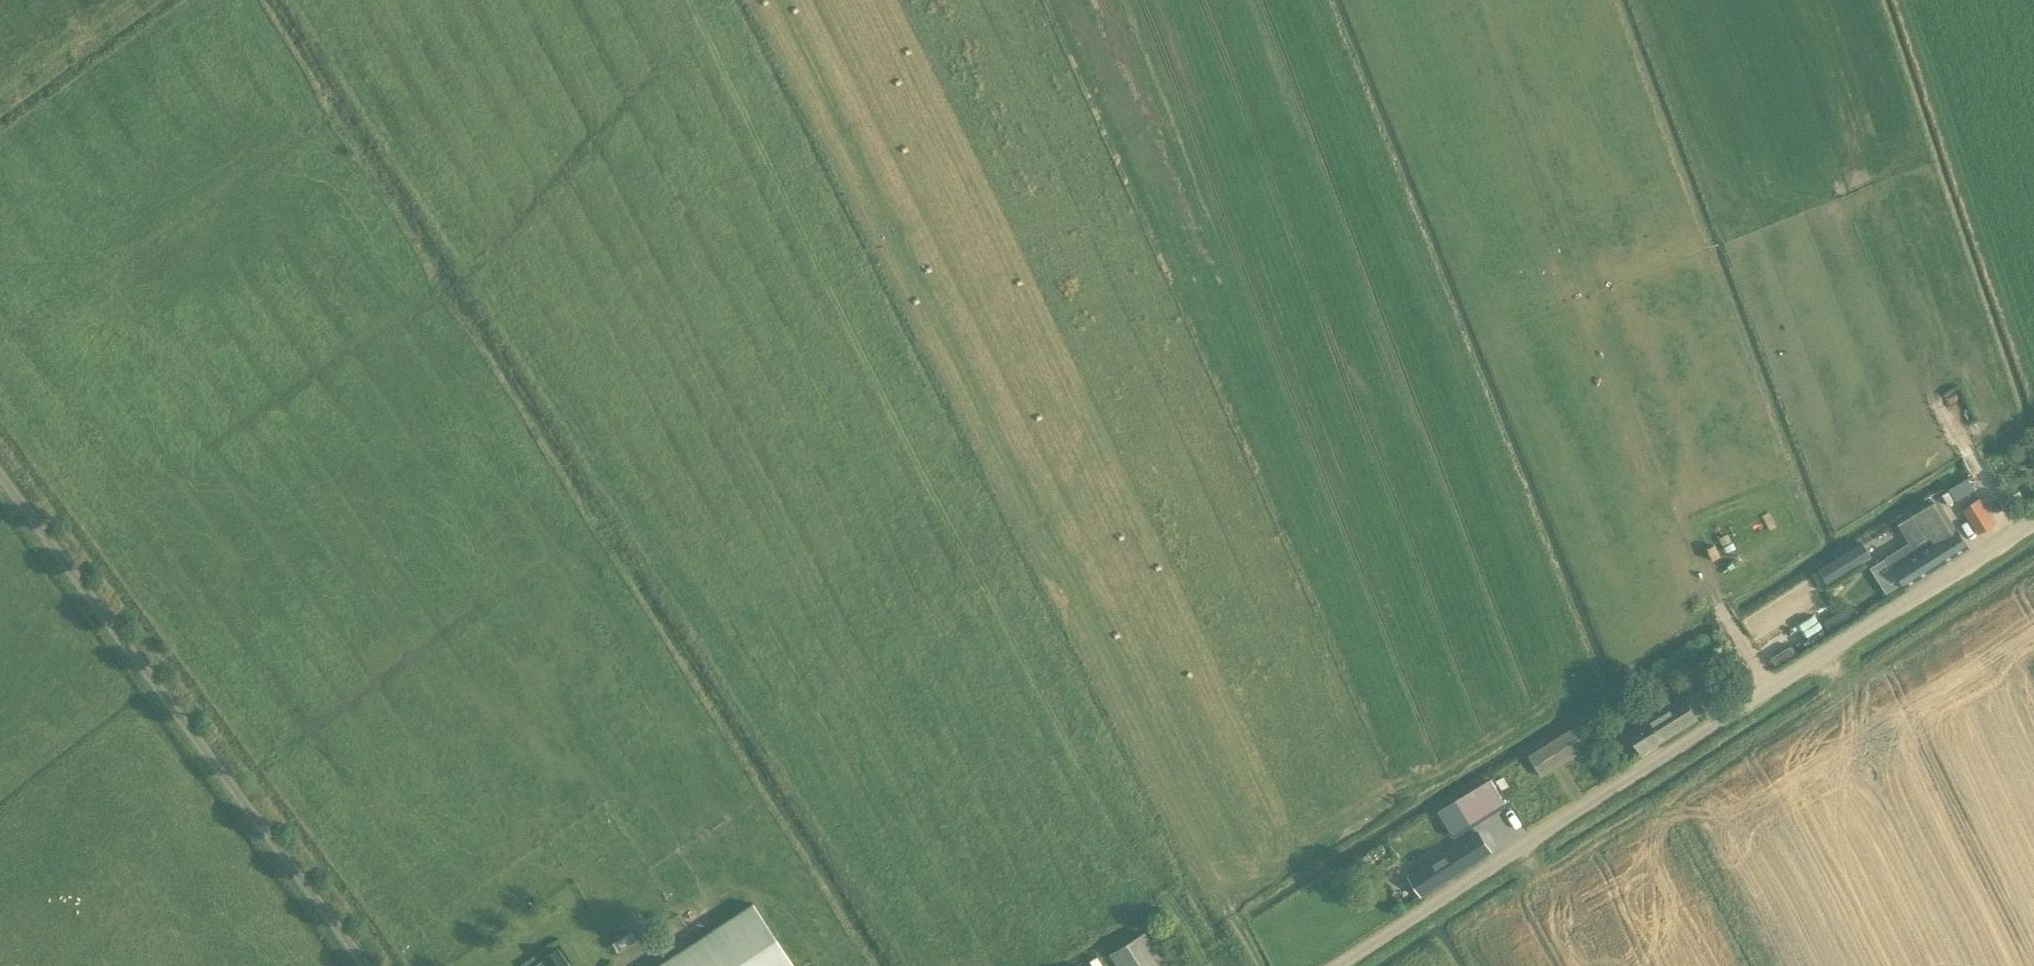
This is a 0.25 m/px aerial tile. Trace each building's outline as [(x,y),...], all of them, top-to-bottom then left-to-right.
[(1996,524),(1980,497),(1962,509),(1978,535),(1996,524)] [(1887,558),(1905,586),(1967,547),(1957,530),(1953,533),(1933,502),(1897,525),(1910,544),(1887,558)] [(1821,586),(1870,555),(1862,542),(1813,573),(1821,586)] [(1808,577),(1741,617),(1754,639),(1821,600),(1808,577)] [(1664,693),(1644,705),(1652,719),(1644,723),(1628,733),(1639,751),(1655,741),(1683,725),(1695,717),(1705,711),(1694,693),(1672,707),(1664,693)] [(1576,724),(1528,754),(1541,777),(1590,747),(1576,724)] [(1489,779),(1437,811),(1450,836),(1504,803),(1489,779)] [(1477,832),(1410,875),(1421,894),(1489,850),(1477,832)] [(754,909),(663,965),(790,965),(754,909)] [(1116,965),(1166,965),(1145,931),(1109,954),(1116,965)] [(557,951),(542,960),(546,965),(567,965),(557,951)]
